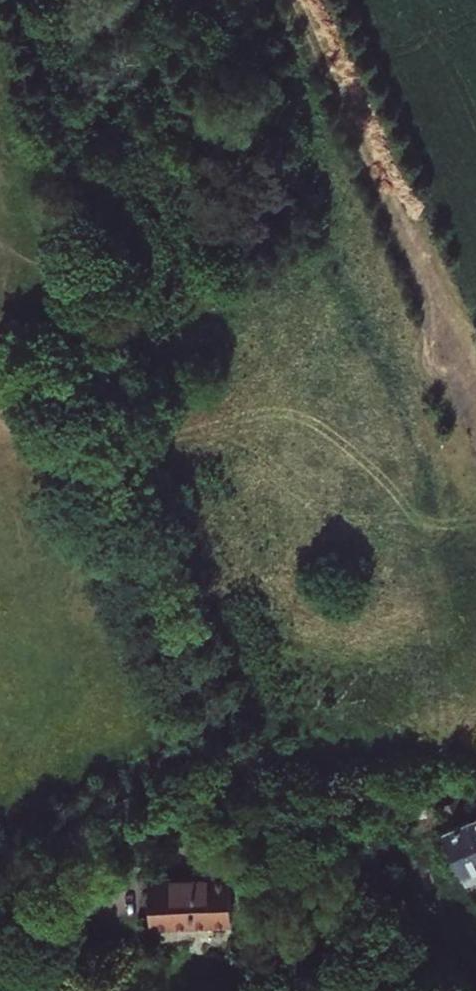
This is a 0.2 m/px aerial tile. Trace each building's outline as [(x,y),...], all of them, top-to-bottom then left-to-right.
[(447,800),(475,865),(475,800),(472,790),(447,800)] [(247,919),(245,869),(223,869),(223,875),(164,877),(166,922),(247,919)]
